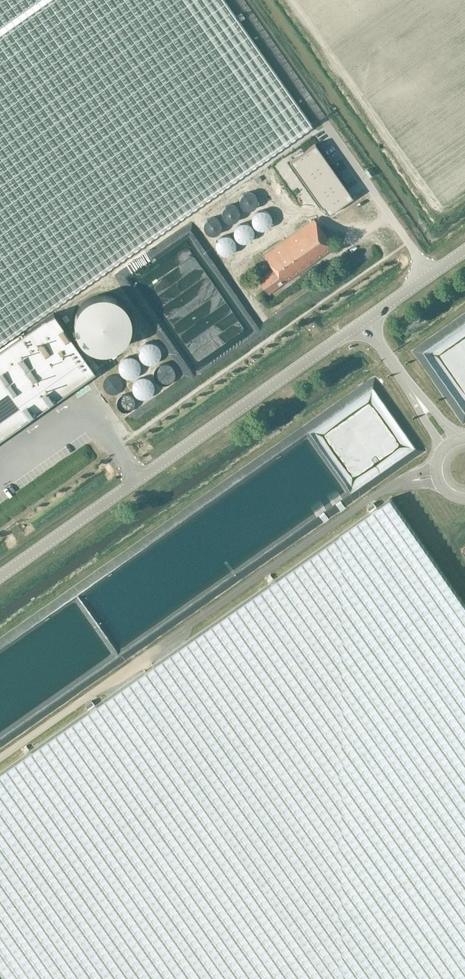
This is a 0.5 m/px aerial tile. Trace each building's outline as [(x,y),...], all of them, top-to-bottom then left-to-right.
[(311,123),(224,0),(0,0),(0,342),(311,123)] [(315,143),(289,161),(321,207),(323,206),(328,214),(353,197),(315,143)] [(258,183),(287,224),(303,212),(274,171),(258,183)] [(334,247),(314,218),(264,253),(274,268),(258,279),(268,293),(277,286),(278,286),(334,247)] [(113,349),(115,348),(117,347),(118,346),(120,345),(122,344),(123,342),(124,341),(126,338),(127,336),(128,335),(129,333),(130,331),(130,329),(131,327),(131,324),(131,321),(130,319),(130,317),(130,315),(129,313),(128,310),(127,308),(125,306),(123,304),(121,301),(119,300),(117,298),(115,297),(113,296),(111,296),(108,295),(107,295),(105,295),(103,294),(102,294),(99,295),(96,295),(93,296),(92,297),(90,297),(89,298),(87,299),(85,300),(84,301),(82,303),(81,304),(79,306),(78,308),(76,311),(76,313),(75,315),(74,318),(74,321),(74,323),(74,326),(74,328),(75,330),(76,333),(77,336),(79,339),(81,341),(81,342),(84,345),(85,346),(87,347),(90,349),(93,350),(96,351),(99,351),(100,351),(102,351),(105,351),(108,351),(111,350),(113,349)] [(94,371),(53,312),(0,350),(0,438),(94,371)] [(126,395),(115,396),(115,406),(127,405),(126,395)] [(57,455),(69,448),(67,445),(55,452),(57,455)] [(390,498),(0,771),(0,971),(6,978),(464,978),(464,604),(390,498)] [(89,598),(28,636),(48,668),(45,670),(49,676),(113,636),(89,598)] [(32,696),(53,684),(45,671),(24,683),(32,696)]
